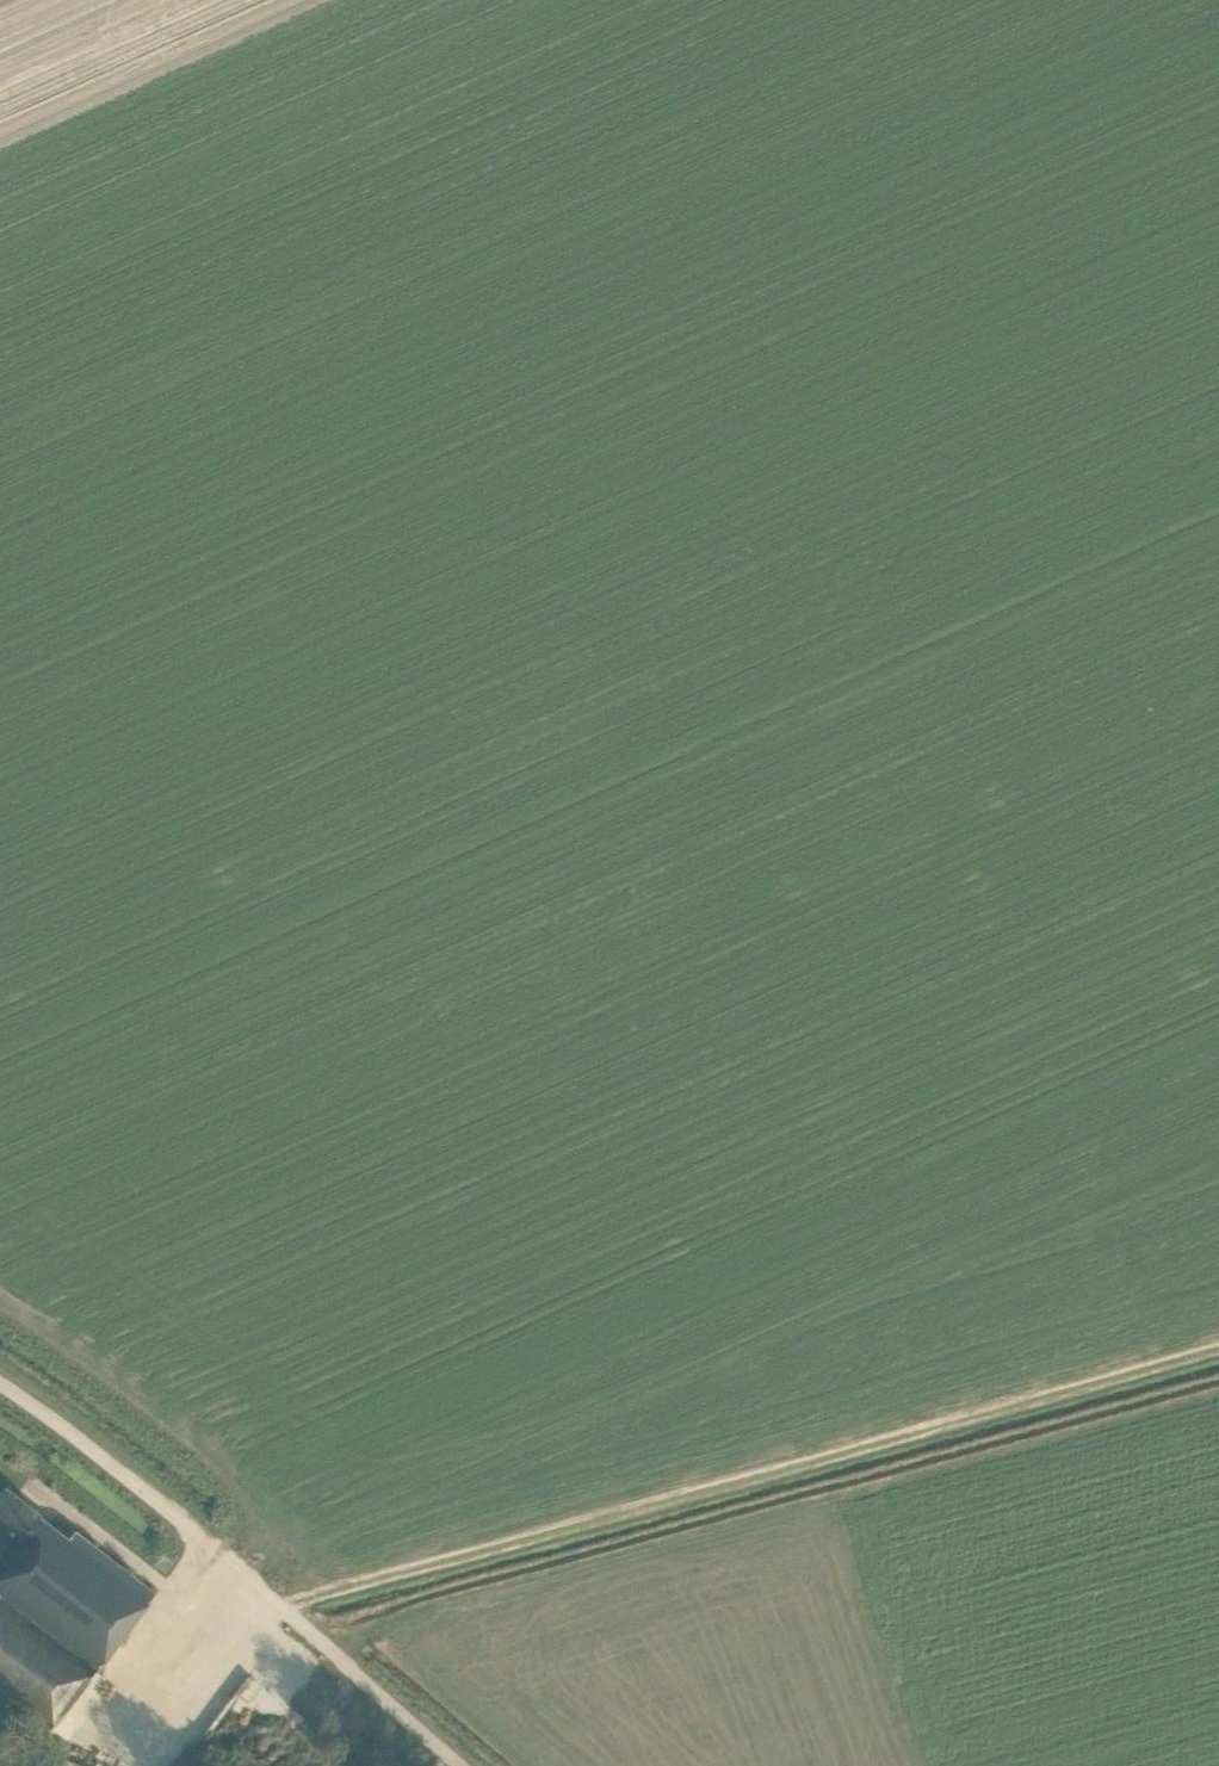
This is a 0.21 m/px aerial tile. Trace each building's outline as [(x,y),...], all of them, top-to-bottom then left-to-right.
[(67,1538),(39,1516),(40,1515),(4,1486),(0,1491),(0,1527),(18,1541),(0,1564),(0,1689),(51,1728),(155,1593),(74,1530),(67,1538)] [(32,1734),(40,1724),(21,1710),(13,1720),(32,1734)]
